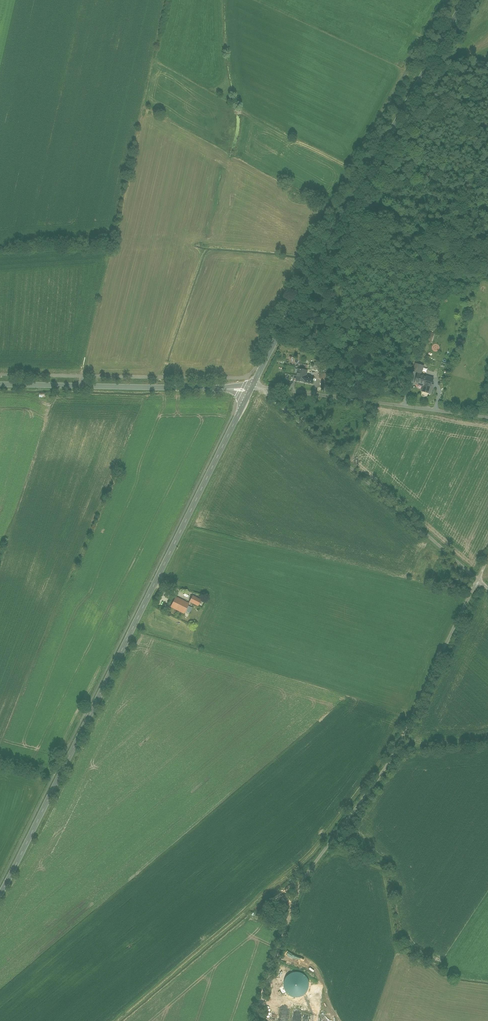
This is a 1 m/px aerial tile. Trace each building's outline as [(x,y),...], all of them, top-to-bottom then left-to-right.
[(297,369),(295,382),(313,385),(314,377),(307,376),(303,376),(304,370),(297,369)] [(424,393),(431,395),(436,377),(418,372),(415,383),(426,386),(424,393)] [(171,607),(184,614),(189,603),(176,597),(171,607)] [(202,602),(193,598),(190,603),(199,608),(202,602)] [(278,899),(291,892),(288,888),(276,895),(278,899)] [(303,1013),(295,1012),(294,1020),(303,1020),(303,1013)]
